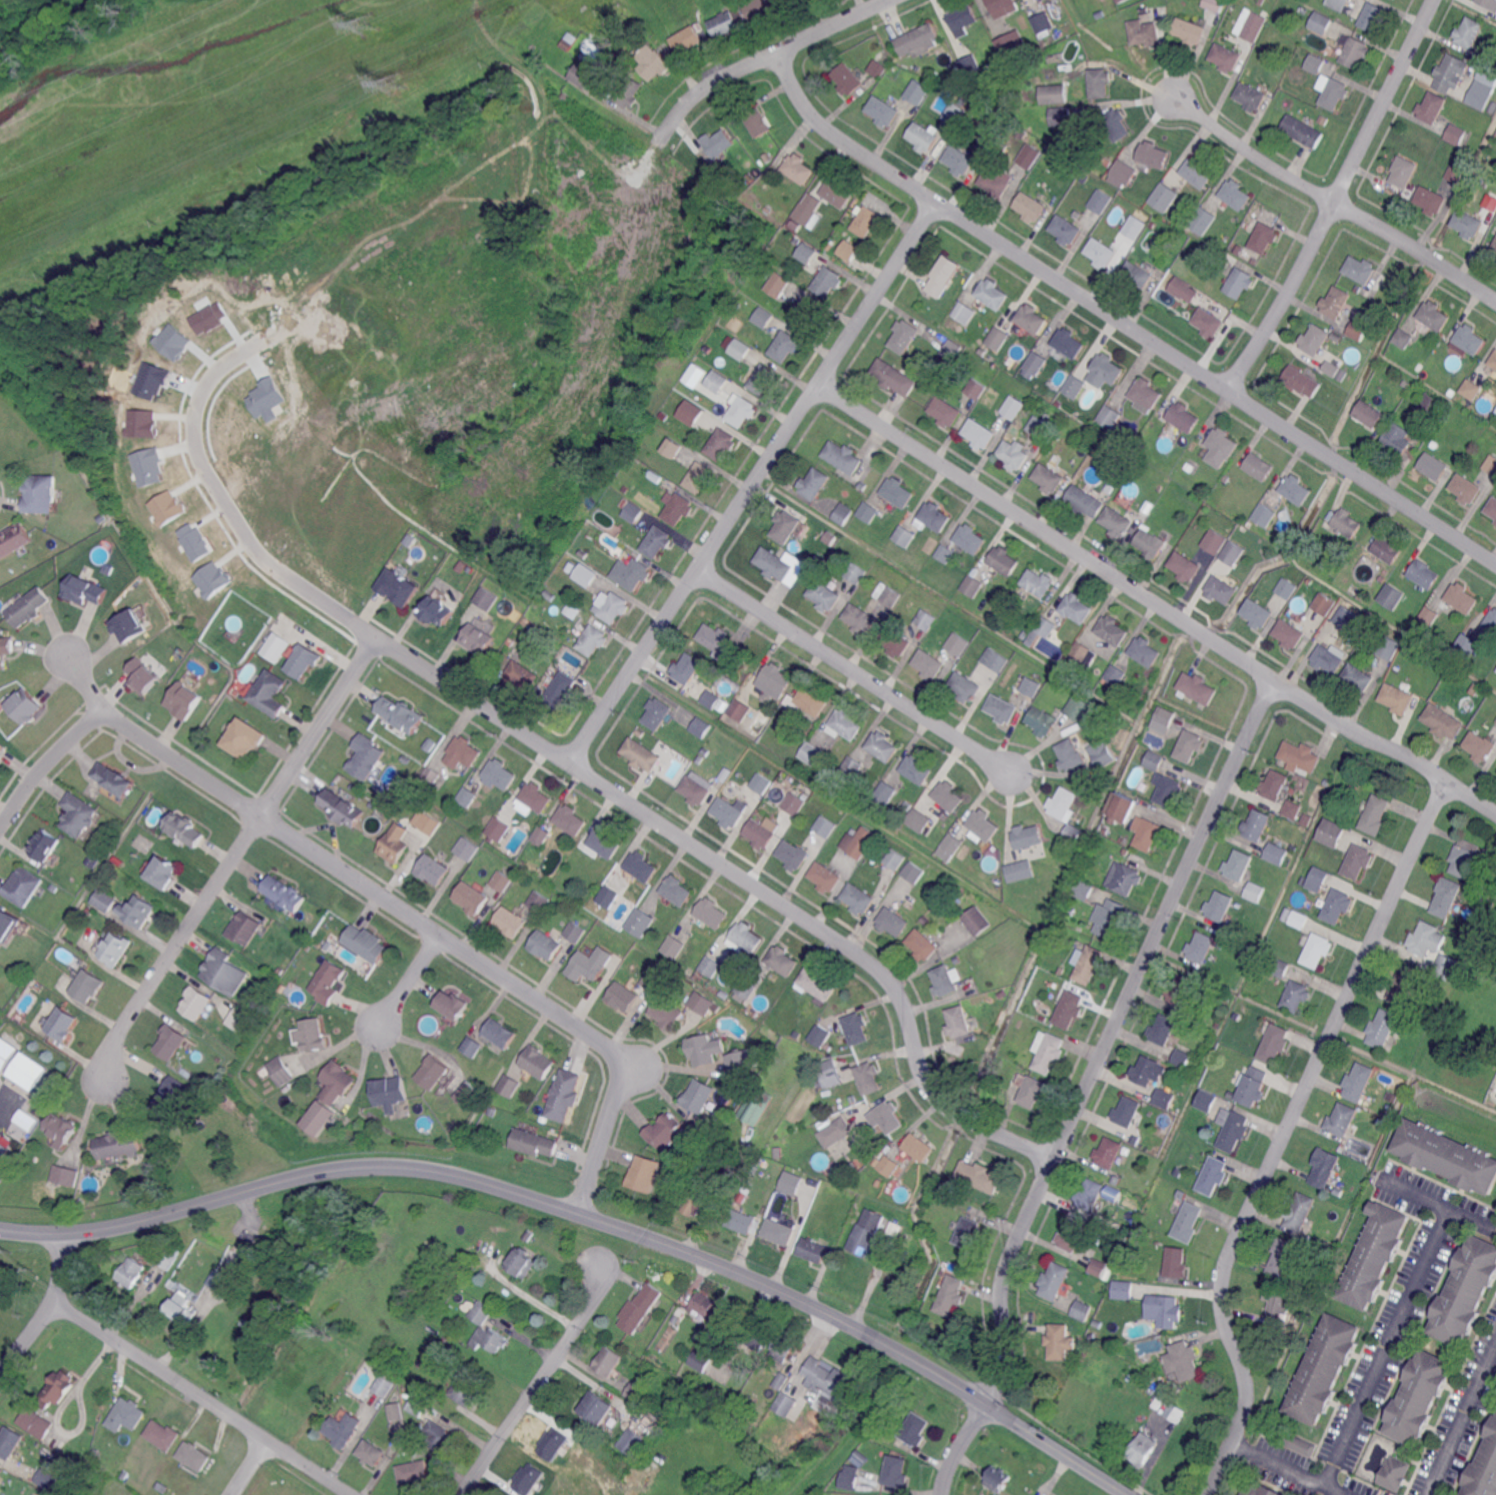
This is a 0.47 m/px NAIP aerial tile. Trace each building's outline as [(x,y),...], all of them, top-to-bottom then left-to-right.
[(744,5),(757,0),(771,0),(776,11),(752,22),(744,5)] [(993,14),(986,0),(1016,0),(1020,9),(998,19),(995,13),(993,14)] [(1204,6),(1206,0),(1227,0),(1222,13),(1204,6)] [(1326,3),(1327,0),(1350,0),(1344,12),(1326,3)] [(1374,33),(1357,24),(1369,0),(1386,9),(1374,33)] [(1475,1),(1476,0),(1495,0),(1495,12),(1488,8),(1486,14),(1474,8),(1477,2),(1475,1)] [(958,39),(947,15),(971,4),(979,20),(966,26),(969,33),(958,39)] [(1305,15),(1299,12),(1301,7),(1307,10),(1305,15)] [(748,23),(740,26),(741,28),(717,39),(709,22),(722,16),(721,15),(726,12),(727,14),(733,11),(734,12),(742,9),(748,23)] [(1255,42),(1241,35),(1253,10),(1267,17),(1255,42)] [(1038,35),(1030,19),(1047,11),(1055,28),(1038,35)] [(1325,36),(1308,27),(1316,11),(1333,20),(1325,36)] [(1472,49),(1455,41),(1457,37),(1453,36),(1458,25),(1462,27),(1468,15),(1484,23),(1472,49)] [(1199,44),(1196,43),(1194,47),(1184,43),(1186,39),(1171,34),(1178,16),(1206,27),(1199,44)] [(615,34),(608,26),(616,17),(624,25),(615,34)] [(1143,25),(1156,22),(1160,41),(1156,42),(1157,46),(1146,47),(1146,44),(1132,46),(1128,22),(1142,19),(1143,25)] [(699,30),(696,25),(701,22),(704,28),(699,30)] [(915,58),(913,52),(902,57),(894,40),(932,22),(940,39),(927,46),(930,51),(915,58)] [(681,55),(672,38),(695,24),(705,41),(681,55)] [(1002,59),(994,42),(1019,30),(1027,47),(1002,59)] [(1351,38),(1352,36),(1368,44),(1367,47),(1371,49),(1366,59),(1363,57),(1356,70),(1339,61),(1347,47),(1339,43),(1344,34),(1351,38)] [(950,45),(946,38),(953,35),(957,42),(950,45)] [(540,52),(536,48),(541,42),(545,46),(540,52)] [(1234,72),(1231,70),(1229,74),(1220,69),(1222,65),(1208,59),(1217,42),(1243,55),(1234,72)] [(657,51),(659,50),(675,66),(664,76),(661,73),(651,83),(639,69),(644,64),(637,57),(651,44),(657,51)] [(620,57),(616,53),(622,47),(626,51),(620,57)] [(1319,75),(1304,68),(1311,53),(1326,60),(1319,75)] [(1464,76),(1460,74),(1459,77),(1463,79),(1457,90),(1452,88),(1448,95),(1433,88),(1437,81),(1436,80),(1438,76),(1434,74),(1439,65),(1442,67),(1449,53),(1470,64),(1464,76)] [(881,78),(868,70),(876,58),(888,66),(881,78)] [(587,89),(569,77),(579,61),(597,73),(587,89)] [(851,96),(849,93),(846,96),(839,88),(842,85),(833,74),(847,62),(865,84),(851,96)] [(1107,71),(1112,71),(1112,82),(1108,83),(1109,98),(1090,99),(1088,69),(1107,68),(1107,71)] [(634,109),(631,107),(629,109),(613,99),(630,74),(645,85),(637,97),(640,100),(634,109)] [(1346,99),(1342,98),(1336,111),(1319,103),(1332,76),(1349,85),(1347,89),(1351,90),(1346,99)] [(920,106),(905,96),(916,78),(931,88),(920,106)] [(1484,110),(1465,101),(1477,78),(1495,87),(1484,110)] [(1259,110),(1256,109),(1254,113),(1244,108),(1246,104),(1233,98),(1242,81),(1267,93),(1259,110)] [(1041,106),(1040,87),(1066,86),(1067,105),(1041,106)] [(1434,125),(1418,117),(1420,113),(1416,111),(1420,102),(1424,104),(1431,90),(1447,98),(1434,125)] [(891,127),(888,125),(886,128),(876,122),(879,118),(866,110),(876,94),(901,110),(891,127)] [(1493,100),(1495,102),(1495,109),(1494,113),(1488,110),(1493,100)] [(957,128),(942,119),(952,103),(967,112),(957,128)] [(756,138),(743,115),(759,106),(773,129),(756,138)] [(1050,125),(1050,107),(1070,106),(1071,124),(1050,125)] [(1118,111),(1121,110),(1126,118),(1124,120),(1132,133),(1115,143),(1100,118),(1116,108),(1118,111)] [(1303,142),(1280,129),(1289,113),(1312,126),(1303,142)] [(930,150),(928,149),(925,153),(916,148),(918,144),(906,136),(916,120),(940,135),(930,150)] [(1460,146),(1444,138),(1452,122),(1467,130),(1460,146)] [(993,149),(979,140),(989,124),(1004,133),(993,149)] [(1024,139),(1016,134),(1021,126),(1029,132),(1024,139)] [(714,160),(703,145),(725,129),(736,145),(714,160)] [(1155,148),(1170,152),(1164,169),(1135,160),(1141,142),(1146,143),(1147,139),(1157,143),(1155,148)] [(967,175),(964,173),(962,177),(953,171),(955,167),(942,159),(953,143),(977,159),(967,175)] [(1030,171),(1017,162),(1029,144),(1042,153),(1030,171)] [(766,163),(762,155),(769,151),(773,159),(766,163)] [(806,158),(803,162),(815,170),(805,185),(781,169),(791,154),(794,156),(796,152),(806,158)] [(1406,189),(1389,181),(1394,171),(1391,169),(1399,154),(1418,164),(1406,189)] [(1204,162),(1202,166),(1214,175),(1203,189),(1180,173),(1190,157),(1193,159),(1195,156),(1204,162)] [(1129,186),(1109,175),(1119,158),(1138,169),(1129,186)] [(1458,184),(1445,177),(1452,163),(1465,170),(1458,184)] [(1015,176),(1002,197),(999,195),(996,199),(989,194),(991,190),(979,182),(988,167),(996,172),(1000,166),(1015,176)] [(1086,183),(1080,179),(1084,172),(1090,176),(1086,183)] [(751,184),(745,177),(749,173),(755,180),(751,184)] [(844,181),(842,186),(854,193),(844,209),(820,194),(830,177),(833,179),(835,175),(844,181)] [(1487,189),(1478,184),(1482,175),(1491,180),(1487,189)] [(1243,185),(1240,190),(1252,197),(1242,212),(1218,197),(1229,181),(1231,183),(1234,179),(1243,185)] [(1165,214),(1148,202),(1162,182),(1179,193),(1165,214)] [(763,193),(758,189),(763,183),(768,187),(763,193)] [(1439,214),(1436,212),(1434,216),(1424,211),(1425,208),(1413,202),(1421,185),(1447,198),(1439,214)] [(1102,216),(1088,206),(1099,188),(1114,197),(1102,216)] [(1032,197),(1035,193),(1039,195),(1036,200),(1047,207),(1037,222),(1034,220),(1032,224),(1024,219),(1026,215),(1014,207),(1024,192),(1032,197)] [(1495,208),(1495,196),(1486,192),(1481,204),(1495,211),(1495,208)] [(815,233),(798,222),(794,228),(788,225),(793,218),(791,217),(801,202),(825,219),(815,233)] [(865,208),(867,204),(882,214),(880,217),(884,219),(878,229),(874,226),(867,238),(851,228),(858,217),(853,214),(859,204),(865,208)] [(1204,235),(1187,224),(1201,204),(1217,216),(1204,235)] [(769,214),(764,211),(766,206),(772,210),(769,214)] [(1476,237),(1473,236),(1471,240),(1462,236),(1464,231),(1450,225),(1459,208),(1484,220),(1476,237)] [(1080,218),(1074,214),(1076,210),(1083,214),(1080,218)] [(1073,244),(1070,242),(1067,246),(1059,240),(1061,237),(1049,229),(1059,213),(1083,229),(1073,244)] [(1136,241),(1121,231),(1132,214),(1147,223),(1136,241)] [(1152,229),(1147,226),(1151,220),(1156,223),(1152,229)] [(1276,244),(1271,242),(1265,255),(1248,246),(1261,221),(1278,229),(1277,232),(1281,234),(1276,244)] [(1108,267),(1106,266),(1104,269),(1094,263),(1096,260),(1084,252),(1095,236),(1118,251),(1108,267)] [(836,253),(850,262),(859,246),(844,238),(836,253)] [(832,250),(827,247),(831,240),(836,243),(832,250)] [(810,264),(796,254),(805,241),(819,250),(810,264)] [(1240,255),(1235,252),(1239,244),(1245,247),(1240,255)] [(1364,262),(1366,258),(1376,263),(1374,267),(1376,269),(1367,285),(1342,271),(1352,255),(1364,262)] [(942,300),(925,290),(946,256),(962,266),(942,300)] [(763,269),(758,266),(762,259),(767,262),(763,269)] [(1144,290),(1141,288),(1138,293),(1130,287),(1132,283),(1120,275),(1130,260),(1154,275),(1144,290)] [(839,289),(835,287),(827,299),(811,288),(827,264),(843,274),(841,277),(845,280),(839,289)] [(1256,281),(1250,291),(1246,288),(1239,300),(1223,291),(1227,285),(1223,283),(1225,278),(1229,281),(1237,267),(1255,277),(1253,280),(1256,281)] [(780,298),(766,288),(779,270),(793,280),(780,298)] [(1182,300),(1167,291),(1177,275),(1192,284),(1182,300)] [(999,283),(997,287),(1010,294),(1000,311),(985,301),(983,305),(976,301),(978,298),(975,296),(986,278),(989,280),(990,277),(999,283)] [(1338,319),(1321,311),(1323,307),(1320,305),(1325,296),(1328,298),(1335,285),(1351,293),(1338,319)] [(741,301),(735,297),(739,291),(745,295),(741,301)] [(1372,301),(1367,298),(1370,293),(1375,295),(1372,301)] [(818,322),(814,319),(807,331),(791,320),(802,303),(807,297),(822,307),(820,310),(824,312),(818,322)] [(1441,305),(1439,309),(1451,317),(1441,333),(1416,317),(1426,301),(1430,303),(1432,299),(1441,305)] [(968,325),(953,314),(962,300),(977,310),(968,325)] [(228,319),(220,301),(188,315),(196,333),(228,319)] [(1039,308),(1036,312),(1049,319),(1039,335),(1015,320),(1025,304),(1027,306),(1030,302),(1039,308)] [(765,330),(752,320),(761,306),(775,316),(765,330)] [(1216,337),(1213,335),(1211,339),(1202,333),(1204,330),(1192,322),(1202,306),(1226,321),(1216,337)] [(922,329),(905,355),(889,345),(898,331),(894,328),(900,320),(904,322),(906,319),(922,329)] [(1361,343),(1346,335),(1354,320),(1369,327),(1361,343)] [(177,360),(191,337),(166,322),(152,345),(177,360)] [(1478,329),(1475,333),(1487,340),(1477,356),(1453,341),(1463,324),(1466,326),(1468,322),(1478,329)] [(1316,357),(1301,347),(1303,344),(1298,341),(1304,332),(1307,334),(1314,323),(1331,333),(1316,357)] [(1000,350),(986,341),(997,325),(1010,334),(1000,350)] [(1077,332),(1074,336),(1086,344),(1077,359),(1051,344),(1061,328),(1065,330),(1067,326),(1077,332)] [(1406,350),(1392,340),(1401,327),(1415,336),(1406,350)] [(796,354),(793,351),(785,363),(769,352),(785,329),(800,339),(798,343),(802,345),(796,354)] [(1335,340),(1330,337),(1333,331),(1338,334),(1335,340)] [(736,340),(737,338),(753,348),(744,362),(728,352),(729,351),(723,346),(730,336),(736,340)] [(954,362),(941,353),(951,338),(964,346),(954,362)] [(1037,376),(1023,367),(1034,349),(1049,359),(1037,376)] [(1115,357),(1112,361),(1124,369),(1114,385),(1090,369),(1100,353),(1103,355),(1106,351),(1115,357)] [(1488,364),(1495,351),(1495,369),(1488,364)] [(909,397),(892,386),(890,390),(881,384),(884,380),(871,372),(881,356),(919,381),(909,397)] [(143,359),(171,370),(165,385),(161,383),(157,393),(154,392),(151,399),(130,391),(143,359)] [(1334,377),(1321,370),(1327,360),(1340,367),(1334,377)] [(683,380),(697,387),(706,369),(692,362),(683,380)] [(775,386),(772,384),(763,396),(748,385),(764,362),(779,372),(777,375),(781,377),(775,386)] [(1313,398),(1303,392),(1302,394),(1281,379),(1291,363),(1322,384),(1313,398)] [(1419,373),(1415,370),(1419,364),(1423,367),(1419,373)] [(720,393),(705,384),(715,369),(730,378),(720,393)] [(1342,381),(1336,377),(1341,369),(1347,372),(1342,381)] [(1077,399),(1063,390),(1074,373),(1088,382),(1077,399)] [(244,398),(251,394),(249,391),(259,385),(257,382),(270,374),(285,399),(256,417),(244,398)] [(942,384),(937,381),(941,375),(945,379),(942,384)] [(1152,383),(1150,386),(1163,395),(1152,410),(1151,410),(1148,415),(1134,406),(1136,403),(1127,397),(1139,379),(1141,380),(1143,377),(1152,383)] [(979,401),(965,392),(974,378),(988,387),(979,401)] [(1474,401),(1459,391),(1468,378),(1483,387),(1474,401)] [(1436,418),(1417,406),(1427,392),(1445,404),(1436,418)] [(1015,420),(1001,411),(1012,394),(1026,403),(1015,420)] [(752,419),(749,417),(741,429),(726,419),(742,395),(757,405),(755,409),(758,410),(752,419)] [(954,427),(950,424),(948,428),(939,422),(942,419),(929,410),(939,395),(964,411),(954,427)] [(695,426),(678,415),(689,398),(706,409),(695,426)] [(1374,429),(1352,414),(1362,399),(1384,414),(1374,429)] [(1191,406),(1188,410),(1201,418),(1191,434),(1184,430),(1182,433),(1175,429),(1177,426),(1166,419),(1176,402),(1179,405),(1182,401),(1191,406)] [(1483,414),(1476,410),(1480,404),(1486,408),(1483,414)] [(1112,430),(1097,421),(1107,405),(1122,414),(1112,430)] [(126,408),(153,409),(153,419),(155,419),(155,427),(156,428),(156,433),(154,434),(154,436),(123,435),(123,426),(126,426),(126,408)] [(666,420),(661,417),(664,411),(669,414),(666,420)] [(1061,422),(1047,442),(1027,428),(1036,415),(1043,419),(1048,413),(1061,422)] [(987,449),(984,447),(982,450),(973,444),(975,441),(962,432),(972,417),(998,433),(987,449)] [(1401,457),(1380,442),(1394,421),(1402,426),(1398,432),(1412,441),(1401,457)] [(1228,432),(1226,436),(1238,444),(1227,460),(1224,457),(1216,470),(1200,460),(1208,447),(1203,444),(1214,428),(1216,430),(1219,426),(1228,432)] [(732,453),(729,451),(721,463),(705,453),(722,428),(737,438),(735,441),(738,444),(732,453)] [(675,459),(664,450),(673,438),(684,446),(675,459)] [(1016,444),(1019,439),(1028,445),(1025,450),(1031,454),(1021,469),(1018,467),(1016,471),(1008,465),(1010,462),(997,454),(1007,438),(1016,444)] [(846,447),(848,444),(857,449),(854,454),(864,460),(855,476),(822,456),(833,439),(846,447)] [(128,453),(138,487),(160,480),(158,473),(161,472),(157,461),(161,460),(156,445),(128,453)] [(1048,456),(1043,453),(1048,446),(1052,449),(1048,456)] [(1264,482),(1241,467),(1252,451),(1274,466),(1264,482)] [(1438,482),(1416,468),(1427,451),(1449,466),(1438,482)] [(1492,453),(1495,456),(1495,477),(1482,468),(1492,453)] [(1096,466),(1090,462),(1093,457),(1099,460),(1096,466)] [(711,485),(707,482),(699,494),(684,484),(699,460),(715,471),(714,474),(717,476),(711,485)] [(1056,493),(1053,491),(1051,494),(1042,489),(1044,485),(1032,477),(1042,462),(1066,477),(1056,493)] [(1189,473),(1183,469),(1187,463),(1194,467),(1189,473)] [(816,501),(800,491),(802,488),(798,486),(804,477),(808,479),(816,466),(832,476),(816,501)] [(659,484),(648,477),(652,470),(663,477),(659,484)] [(1472,504),(1470,502),(1468,506),(1458,500),(1461,496),(1449,488),(1460,472),(1483,487),(1472,504)] [(1302,479),(1300,483),(1312,491),(1302,506),(1278,491),(1288,475),(1291,477),(1293,473),(1302,479)] [(54,487),(53,487),(53,495),(54,497),(54,500),(52,502),(52,514),(23,513),(23,498),(26,498),(26,493),(23,492),(24,482),(26,482),(26,476),(55,477),(54,487)] [(905,483),(902,486),(915,494),(906,510),(880,494),(890,478),(894,480),(896,477),(905,483)] [(864,492),(859,488),(862,483),(868,486),(864,492)] [(1096,518),(1086,512),(1084,516),(1075,510),(1077,506),(1065,498),(1075,483),(1106,503),(1096,518)] [(627,494),(622,491),(625,486),(630,489),(627,494)] [(147,503),(169,489),(174,497),(176,495),(179,501),(182,502),(184,506),(184,508),(185,510),(159,526),(154,519),(156,518),(147,503)] [(677,494),(678,492),(695,502),(693,505),(695,507),(690,516),(686,513),(679,526),(662,516),(670,503),(665,499),(670,490),(677,494)] [(1495,495),(1495,496),(1495,518),(1485,511),(1495,495)] [(871,524),(857,514),(866,500),(881,510),(871,524)] [(942,507),(940,510),(952,518),(942,534),(928,524),(924,531),(914,524),(928,503),(931,504),(933,501),(942,507)] [(636,525),(623,516),(632,502),(645,511),(636,525)] [(845,526),(832,517),(843,502),(855,510),(845,526)] [(1267,528),(1251,518),(1261,502),(1277,512),(1267,528)] [(1124,537),(1121,535),(1119,539),(1109,533),(1112,529),(1099,521),(1109,505),(1134,521),(1124,537)] [(1352,539),(1330,525),(1340,509),(1362,523),(1352,539)] [(803,520),(787,545),(771,535),(779,522),(776,519),(781,511),(785,513),(787,510),(803,520)] [(92,517),(98,512),(103,517),(96,522),(92,517)] [(2,540),(0,537),(0,534),(21,522),(33,542),(0,561),(0,541),(2,540)] [(176,530),(180,537),(179,538),(193,561),(210,550),(206,544),(208,543),(197,526),(194,528),(189,522),(176,530)] [(978,528),(976,532),(988,540),(978,556),(954,540),(964,524),(967,526),(969,522),(978,528)] [(908,548),(893,537),(902,523),(918,534),(908,548)] [(668,548),(665,546),(657,559),(641,549),(657,524),(673,534),(670,538),(673,540),(668,548)] [(1217,556),(1201,545),(1212,527),(1229,538),(1217,556)] [(1155,536),(1157,534),(1168,541),(1156,559),(1154,557),(1151,561),(1142,555),(1144,551),(1132,543),(1142,528),(1155,536)] [(1392,566),(1370,551),(1381,535),(1403,549),(1392,566)] [(1234,566),(1219,557),(1231,539),(1245,549),(1234,566)] [(947,565),(935,556),(943,544),(956,553),(947,565)] [(785,581),(776,575),(773,578),(765,573),(767,570),(754,561),(764,545),(796,565),(785,581)] [(1011,551),(1009,555),(1021,562),(1010,578),(987,563),(997,547),(1000,549),(1002,546),(1011,551)] [(1192,582),(1189,580),(1187,583),(1177,577),(1180,573),(1167,565),(1177,550),(1202,566),(1192,582)] [(1338,566),(1333,562),(1338,554),(1344,558),(1338,566)] [(652,567),(649,571),(653,573),(647,582),(643,579),(635,592),(611,577),(622,559),(631,564),(636,556),(652,567)] [(1431,591),(1407,576),(1418,557),(1431,566),(1430,568),(1440,575),(1431,591)] [(832,567),(827,564),(831,558),(836,561),(832,567)] [(198,595),(202,593),(207,599),(232,579),(230,577),(230,575),(228,571),(224,570),(221,566),(219,568),(213,560),(201,569),(192,576),(199,585),(194,589),(198,595)] [(589,587),(574,576),(583,562),(599,572),(589,587)] [(859,584),(845,575),(854,562),(868,571),(859,584)] [(110,576),(102,573),(105,565),(114,569),(110,576)] [(1044,575),(1046,572),(1054,578),(1051,582),(1054,584),(1045,599),(1021,583),(1031,567),(1044,575)] [(45,579),(40,574),(47,568),(51,574),(45,579)] [(397,603),(398,602),(391,597),(391,598),(377,588),(392,568),(421,588),(406,609),(397,603)] [(101,605),(88,599),(85,606),(63,595),(73,573),(108,589),(101,605)] [(975,598),(961,589),(970,574),(985,583),(975,598)] [(1228,605),(1216,597),(1214,601),(1205,595),(1207,592),(1204,590),(1214,574),(1238,589),(1228,605)] [(1382,583),(1378,580),(1382,574),(1386,578),(1382,583)] [(1288,600),(1274,591),(1284,577),(1297,586),(1288,600)] [(1308,586),(1303,583),(1306,578),(1311,581),(1308,586)] [(833,611),(829,609),(827,613),(817,606),(820,602),(807,594),(817,579),(843,596),(833,611)] [(1469,587),(1466,591),(1479,599),(1469,615),(1444,599),(1454,583),(1457,585),(1460,581),(1469,587)] [(893,608),(874,596),(883,582),(902,595),(893,608)] [(1393,611),(1376,600),(1388,583),(1405,594),(1393,611)] [(489,611),(474,601),(484,586),(499,597),(489,611)] [(625,615),(622,613),(614,624),(599,614),(604,606),(597,602),(608,586),(629,601),(627,604),(631,606),(625,615)] [(32,622),(31,620),(19,630),(6,613),(40,587),(51,601),(40,610),(41,611),(40,612),(41,615),(32,622)] [(552,602),(543,596),(547,590),(556,596),(552,602)] [(1083,597),(1081,600),(1094,608),(1084,624),(1070,614),(1068,617),(1058,610),(1069,593),(1072,594),(1074,591),(1083,597)] [(1325,617),(1309,608),(1319,592),(1334,602),(1325,617)] [(439,600),(443,599),(447,602),(448,606),(456,611),(445,628),(436,622),(435,625),(429,621),(426,622),(423,619),(422,616),(421,615),(433,596),(439,600)] [(1263,628),(1261,626),(1258,630),(1250,624),(1252,621),(1239,613),(1250,597),(1273,613),(1263,628)] [(868,634),(865,632),(862,636),(853,630),(855,626),(842,618),(853,601),(878,618),(868,634)] [(576,619),(564,611),(570,602),(582,610),(576,619)] [(1347,630),(1332,620),(1342,604),(1357,614),(1347,630)] [(1431,627),(1418,618),(1426,605),(1440,614),(1431,627)] [(125,643),(119,632),(116,634),(113,628),(115,626),(112,622),(136,608),(148,630),(125,643)] [(928,631),(914,622),(924,608),(938,617),(928,631)] [(1493,609),(1495,610),(1495,633),(1493,631),(1492,633),(1481,627),(1493,609)] [(1119,620),(1117,623),(1130,632),(1119,648),(1094,631),(1104,616),(1108,618),(1110,614),(1119,620)] [(1049,638),(1042,633),(1034,646),(1027,642),(1044,615),(1058,624),(1049,638)] [(1294,649),(1292,647),(1289,651),(1280,645),(1282,642),(1270,634),(1280,618),(1304,634),(1294,649)] [(298,634),(292,629),(297,622),(303,627),(298,634)] [(484,657),(461,642),(474,623),(496,638),(484,657)] [(603,647),(600,645),(592,657),(576,646),(592,623),(608,633),(605,637),(609,639),(603,647)] [(719,632),(722,628),(731,634),(728,638),(745,648),(732,668),(713,656),(716,651),(697,639),(707,623),(719,632)] [(903,657),(899,654),(897,658),(888,652),(890,649),(878,640),(888,625),(913,641),(903,657)] [(258,653),(273,631),(290,641),(276,661),(258,653)] [(961,657),(945,646),(955,631),(971,642),(961,657)] [(1469,660),(1453,649),(1464,632),(1480,643),(1469,660)] [(1392,660),(1376,652),(1385,634),(1401,643),(1392,660)] [(1152,641),(1150,645),(1162,653),(1152,669),(1127,653),(1137,637),(1140,639),(1142,635),(1152,641)] [(1356,645),(1351,642),(1354,636),(1360,639),(1356,645)] [(7,670),(0,670),(0,638),(14,638),(14,655),(7,655),(7,670)] [(512,646),(508,644),(512,638),(516,640),(512,646)] [(1088,670),(1068,658),(1078,642),(1098,654),(1088,670)] [(1335,674),(1323,667),(1321,670),(1312,665),(1315,660),(1311,658),(1321,643),(1345,658),(1335,674)] [(318,668),(314,665),(304,681),(287,670),(299,651),(299,649),(301,646),(303,645),(304,644),(325,657),(318,668)] [(936,679),(933,677),(930,681),(921,675),(924,671),(912,663),(922,647),(946,663),(936,679)] [(999,674),(981,661),(990,648),(1009,661),(999,674)] [(688,685),(673,675),(674,673),(671,670),(676,662),(680,664),(688,651),(704,662),(688,685)] [(146,696),(133,684),(137,679),(128,670),(140,656),(163,677),(152,690),(146,696)] [(530,691),(518,683),(515,687),(506,681),(509,677),(505,674),(516,659),(540,676),(530,691)] [(784,667),(782,671),(794,679),(781,700),(772,694),(772,700),(767,703),(762,699),(762,693),(767,691),(756,684),(769,662),(772,664),(774,661),(784,667)] [(1365,694),(1361,692),(1359,695),(1350,689),(1352,685),(1341,678),(1351,662),(1375,678),(1365,694)] [(1012,674),(1006,670),(1009,665),(1015,669),(1012,674)] [(1117,688),(1110,683),(1107,686),(1101,682),(1113,665),(1126,674),(1117,688)] [(284,691),(283,690),(277,699),(287,706),(278,719),(250,700),(270,669),(290,682),(284,691)] [(570,700),(566,698),(558,710),(543,700),(562,670),(578,680),(572,690),(575,692),(570,700)] [(973,702),(970,700),(967,703),(958,697),(961,694),(948,685),(958,670),(983,686),(973,702)] [(1195,677),(1198,673),(1207,678),(1205,682),(1218,690),(1209,706),(1187,694),(1184,699),(1178,694),(1180,690),(1176,687),(1185,671),(1195,677)] [(1026,678),(1027,676),(1042,685),(1035,699),(1019,691),(1022,685),(1018,683),(1021,675),(1026,678)] [(182,681),(185,681),(187,682),(187,684),(205,696),(188,721),(175,712),(176,711),(167,704),(180,684),(180,683),(182,681)] [(1405,716),(1392,710),(1394,707),(1378,699),(1386,682),(1415,695),(1405,716)] [(819,690),(817,694),(829,702),(819,718),(807,710),(803,715),(784,702),(790,693),(796,697),(804,685),(807,687),(810,684),(819,690)] [(32,722),(31,721),(26,726),(22,721),(22,722),(17,718),(18,717),(7,705),(26,687),(45,707),(35,716),(37,718),(32,722)] [(714,710),(701,702),(709,689),(722,697),(714,710)] [(1011,723),(1007,721),(1005,725),(996,720),(998,716),(984,709),(993,693),(1019,706),(1011,723)] [(400,703),(403,700),(425,715),(413,733),(377,709),(387,695),(400,703)] [(1083,725),(1064,713),(1075,696),(1093,707),(1083,725)] [(674,707),(658,731),(642,720),(650,709),(646,707),(652,698),(656,700),(658,697),(674,707)] [(724,709),(718,705),(723,699),(728,702),(724,709)] [(743,723),(728,713),(737,699),(752,708),(743,723)] [(1455,740),(1447,735),(1444,739),(1431,731),(1433,727),(1421,719),(1432,702),(1466,724),(1455,740)] [(1048,713),(1050,711),(1061,718),(1049,736),(1047,735),(1044,739),(1035,733),(1038,729),(1026,721),(1035,705),(1048,713)] [(1166,735),(1149,727),(1159,706),(1176,713),(1166,735)] [(853,714),(851,718),(864,726),(854,742),(841,733),(838,738),(827,731),(830,727),(829,726),(839,710),(842,712),(845,708),(853,714)] [(703,739),(690,730),(699,716),(712,725),(703,739)] [(267,734),(259,746),(256,744),(247,758),(224,743),(235,727),(233,726),(236,721),(238,722),(241,717),(267,734)] [(1086,736),(1083,730),(1089,727),(1092,733),(1086,736)] [(641,736),(636,733),(640,728),(645,731),(641,736)] [(1201,751),(1196,749),(1190,763),(1189,763),(1173,756),(1185,729),(1203,736),(1201,740),(1205,742),(1201,751)] [(890,736),(887,739),(899,747),(889,763),(865,748),(875,732),(879,734),(881,730),(890,736)] [(1488,737),(1495,742),(1495,748),(1487,762),(1485,760),(1482,764),(1473,758),(1475,754),(1463,746),(1473,730),(1487,739),(1488,737)] [(366,779),(347,766),(353,757),(355,758),(360,750),(354,746),(363,732),(377,741),(376,744),(386,750),(366,779)] [(806,742),(801,738),(804,734),(809,738),(806,742)] [(473,740),(471,744),(483,751),(472,767),(461,760),(458,766),(448,760),(452,754),(448,751),(458,735),(462,738),(465,735),(473,740)] [(653,773),(643,766),(641,770),(632,764),(634,760),(621,752),(632,736),(663,757),(653,773)] [(1079,752),(1082,751),(1087,762),(1065,773),(1059,762),(1063,760),(1056,745),(1072,737),(1079,752)] [(818,767),(799,755),(809,740),(827,752),(818,767)] [(1301,747),(1304,742),(1316,748),(1313,753),(1321,757),(1314,774),(1277,757),(1285,740),(1301,747)] [(8,749),(0,760),(0,743),(8,749)] [(1099,768),(1091,754),(1108,745),(1116,759),(1099,768)] [(1158,772),(1142,765),(1149,750),(1165,757),(1158,772)] [(924,759),(921,762),(933,770),(924,786),(899,771),(909,754),(913,756),(915,753),(924,759)] [(700,763),(696,760),(700,754),(704,756),(700,763)] [(855,778),(841,768),(850,754),(865,764),(855,778)] [(507,763),(505,766),(518,775),(508,790),(496,782),(493,787),(480,779),(493,759),(496,761),(499,757),(507,763)] [(115,771),(116,769),(122,774),(123,772),(133,779),(131,780),(138,785),(128,799),(107,786),(94,777),(103,762),(115,771)] [(434,786),(421,778),(429,765),(442,774),(434,786)] [(1280,798),(1277,802),(1261,794),(1263,791),(1259,789),(1263,780),(1266,782),(1273,768),(1290,776),(1280,798)] [(716,784),(703,805),(699,803),(697,807),(688,801),(691,798),(678,790),(689,774),(691,776),(695,770),(716,784)] [(763,797),(749,787),(758,773),(772,782),(763,797)] [(1179,798),(1176,797),(1170,810),(1153,802),(1159,787),(1153,784),(1158,773),(1182,784),(1180,788),(1183,789),(1179,798)] [(956,786),(954,790),(965,799),(953,814),(931,795),(943,781),(946,783),(949,780),(956,786)] [(1328,789),(1323,787),(1326,780),(1331,782),(1328,789)] [(544,787),(541,790),(553,798),(543,814),(519,799),(529,782),(533,784),(535,781),(544,787)] [(887,807),(874,797),(885,781),(899,790),(887,807)] [(1355,792),(1349,789),(1353,782),(1359,785),(1355,792)] [(470,808),(456,799),(465,785),(479,795),(470,808)] [(1064,819),(1048,811),(1050,807),(1047,805),(1051,796),(1055,798),(1062,785),(1078,794),(1064,819)] [(355,826),(346,820),(344,822),(331,813),(333,811),(320,802),(330,787),(365,810),(355,826)] [(95,818),(97,822),(95,826),(90,826),(81,840),(63,827),(67,821),(64,820),(68,814),(70,816),(73,812),(64,806),(73,792),(100,811),(95,818)] [(796,818),(781,808),(792,792),(807,802),(796,818)] [(1131,822),(1123,818),(1121,824),(1113,821),(1115,815),(1108,811),(1116,792),(1139,802),(1131,822)] [(1380,838),(1360,828),(1376,794),(1392,802),(1383,822),(1386,823),(1380,838)] [(736,807),(740,801),(749,806),(744,813),(746,813),(736,829),(732,827),(730,830),(721,824),(723,820),(711,812),(721,797),(736,807)] [(909,811),(902,807),(907,800),(914,805),(909,811)] [(1296,821),(1281,814),(1288,800),(1302,807),(1296,821)] [(376,811),(370,807),(373,801),(380,805),(376,811)] [(578,809),(576,813),(588,821),(578,837),(553,821),(563,805),(567,808),(569,803),(578,809)] [(923,834),(905,822),(915,807),(933,818),(923,834)] [(389,818),(385,815),(389,808),(394,811),(389,818)] [(411,823),(432,835),(441,821),(420,808),(411,823)] [(992,815),(989,819),(1001,827),(990,843),(965,825),(977,809),(980,812),(983,808),(992,815)] [(1259,842),(1243,834),(1244,831),(1240,829),(1245,819),(1249,821),(1255,808),(1271,815),(1259,842)] [(946,819),(941,814),(946,810),(950,815),(946,819)] [(188,819),(191,818),(195,821),(195,824),(196,825),(195,828),(206,835),(197,849),(180,838),(177,839),(173,836),(172,833),(165,828),(176,811),(188,819)] [(829,839),(813,828),(823,814),(838,825),(829,839)] [(1160,841),(1157,839),(1150,854),(1133,846),(1139,832),(1132,829),(1138,815),(1162,826),(1160,829),(1164,831),(1160,841)] [(501,843),(485,832),(496,816),(512,826),(501,843)] [(782,825),(767,848),(764,847),(761,851),(753,845),(755,841),(743,834),(753,818),(764,824),(769,817),(782,825)] [(1337,849),(1316,840),(1326,819),(1347,828),(1337,849)] [(397,864),(378,851),(398,821),(410,829),(403,839),(411,844),(397,864)] [(1074,845),(1061,838),(1069,824),(1082,831),(1074,845)] [(542,847),(531,839),(540,825),(552,833),(542,847)] [(1025,829),(1040,826),(1044,844),(1017,851),(1012,833),(1015,832),(1014,828),(1024,825),(1025,829)] [(612,832),(610,836),(622,844),(612,860),(587,844),(597,828),(600,830),(603,826),(612,832)] [(860,862),(846,853),(847,852),(840,847),(849,832),(850,833),(853,828),(858,831),(854,836),(856,837),(863,826),(877,836),(860,862)] [(62,840),(47,863),(31,852),(37,843),(35,842),(39,836),(41,837),(46,829),(62,840)] [(949,862),(936,852),(951,832),(965,842),(949,862)] [(471,862),(455,851),(465,836),(481,847),(471,862)] [(800,847),(801,845),(811,853),(796,874),(786,867),(789,863),(776,854),(787,838),(800,847)] [(1282,864),(1264,856),(1271,842),(1288,849),(1282,864)] [(1370,868),(1365,865),(1359,880),(1342,873),(1355,842),(1372,850),(1371,853),(1375,855),(1370,868)] [(1296,851),(1289,849),(1292,843),(1298,846),(1296,851)] [(1468,880),(1450,873),(1454,863),(1451,862),(1458,845),(1478,854),(1468,880)] [(898,871),(883,861),(892,847),(906,857),(898,871)] [(1241,882),(1224,874),(1225,871),(1222,870),(1226,860),(1230,862),(1236,848),(1253,856),(1241,882)] [(1317,860),(1309,856),(1312,849),(1320,853),(1317,860)] [(649,856),(646,860),(659,868),(649,884),(624,868),(634,852),(637,854),(640,850),(649,856)] [(93,867),(101,855),(92,851),(86,862),(93,867)] [(440,886),(428,878),(427,879),(416,871),(428,852),(451,868),(440,886)] [(119,865),(123,860),(114,853),(110,858),(119,865)] [(168,889),(148,875),(162,855),(179,866),(174,872),(176,874),(174,877),(175,878),(168,889)] [(833,892),(830,890),(828,894),(818,888),(821,884),(808,876),(818,860),(843,877),(833,892)] [(916,884),(901,873),(911,860),(926,871),(916,884)] [(1008,884),(1004,866),(1030,860),(1034,877),(1008,884)] [(1138,884),(1135,883),(1130,895),(1106,884),(1117,860),(1140,870),(1139,874),(1142,875),(1138,884)] [(46,880),(27,908),(4,893),(19,871),(21,872),(25,866),(46,880)] [(1322,894),(1307,888),(1317,867),(1331,874),(1322,894)] [(475,877),(470,873),(473,869),(478,873),(475,877)] [(504,894),(490,885),(499,871),(513,880),(504,894)] [(684,908),(660,892),(673,872),(685,880),(682,884),(694,892),(684,908)] [(293,887),(293,886),(301,890),(299,892),(306,896),(296,911),(262,889),(272,873),(293,887)] [(1449,920),(1431,912),(1440,893),(1437,891),(1444,876),(1464,886),(1449,920)] [(1087,901),(1072,894),(1078,878),(1094,885),(1087,901)] [(477,916),(468,909),(469,907),(454,897),(465,880),(490,896),(477,916)] [(1259,902),(1244,896),(1250,881),(1265,888),(1259,902)] [(866,914),(863,912),(860,915),(851,910),(854,906),(841,898),(852,882),(876,898),(866,914)] [(610,909),(596,900),(607,883),(621,893),(610,909)] [(57,893),(51,889),(53,885),(60,888),(57,893)] [(1349,914),(1345,913),(1338,927),(1321,919),(1335,888),(1352,896),(1350,899),(1355,901),(1349,914)] [(108,910),(93,900),(100,889),(115,899),(108,910)] [(1223,923),(1206,915),(1207,912),(1204,910),(1208,900),(1212,902),(1218,889),(1235,897),(1223,923)] [(542,911),(528,903),(536,890),(550,899),(542,911)] [(1486,900),(1480,897),(1482,891),(1488,893),(1486,900)] [(142,928),(124,915),(138,893),(157,906),(142,928)] [(720,930),(695,914),(707,895),(719,903),(717,906),(730,915),(720,930)] [(1126,904),(1121,915),(1125,917),(1121,927),(1117,925),(1111,938),(1094,931),(1101,915),(1095,913),(1100,902),(1106,904),(1109,897),(1126,904)] [(9,944),(0,938),(0,903),(25,920),(9,944)] [(977,937),(961,917),(977,904),(993,924),(977,937)] [(1072,915),(1064,912),(1067,904),(1074,907),(1072,915)] [(517,938),(506,931),(507,930),(494,921),(506,905),(529,921),(517,938)] [(643,937),(626,926),(639,906),(656,918),(643,937)] [(900,937),(888,929),(886,932),(877,926),(879,923),(877,921),(887,906),(911,922),(900,937)] [(1288,922),(1281,919),(1287,907),(1293,910),(1288,922)] [(262,923),(249,944),(240,938),(239,941),(227,933),(237,918),(238,919),(243,910),(262,923)] [(1304,931),(1289,924),(1295,910),(1310,917),(1304,931)] [(926,925),(920,920),(925,915),(931,920),(926,925)] [(578,941),(564,932),(572,920),(585,929),(578,941)] [(753,927),(751,931),(764,939),(754,955),(745,949),(742,953),(727,943),(730,939),(729,939),(739,923),(742,925),(744,921),(753,927)] [(1447,936),(1439,953),(1433,950),(1428,960),(1411,953),(1412,949),(1408,947),(1414,933),(1419,935),(1424,922),(1442,929),(1440,933),(1447,936)] [(365,931),(368,928),(383,938),(381,941),(389,947),(378,964),(343,940),(354,923),(365,931)] [(928,961),(925,958),(922,962),(914,954),(917,951),(906,941),(918,927),(940,947),(928,961)] [(553,961),(544,955),(543,956),(529,946),(540,928),(564,943),(553,961)] [(307,938),(303,936),(307,930),(311,932),(307,938)] [(126,939),(128,936),(133,940),(115,967),(110,963),(111,961),(99,953),(114,931),(126,939)] [(1200,972),(1185,965),(1189,955),(1184,952),(1188,943),(1192,944),(1198,931),(1215,939),(1200,972)] [(1329,957),(1325,955),(1318,971),(1301,963),(1315,933),(1332,940),(1331,942),(1335,944),(1329,957)] [(676,960),(661,950),(672,934),(687,944),(676,960)] [(328,951),(323,948),(327,941),(332,944),(328,951)] [(1106,951),(1100,962),(1104,964),(1100,973),(1096,971),(1090,985),(1073,977),(1079,964),(1073,961),(1079,948),(1086,951),(1089,943),(1106,951)] [(598,982),(585,973),(580,981),(566,972),(582,949),(593,957),(602,944),(616,954),(598,982)] [(235,996),(202,974),(205,969),(204,969),(219,946),(233,955),(229,960),(249,973),(235,996)] [(789,952),(787,955),(799,963),(788,979),(765,963),(775,947),(778,949),(781,946),(789,952)] [(1451,981),(1433,973),(1442,953),(1460,961),(1451,981)] [(1215,963),(1209,960),(1212,954),(1218,957),(1215,963)] [(713,978),(699,968),(708,955),(723,964),(713,978)] [(956,965),(953,959),(958,956),(961,962),(956,965)] [(342,980),(339,978),(334,986),(340,990),(330,1006),(318,999),(320,995),(309,988),(328,958),(347,970),(342,980)] [(1284,981),(1269,974),(1276,958),(1291,965),(1284,981)] [(942,997),(941,994),(937,996),(933,987),(937,985),(930,971),(947,963),(959,989),(942,997)] [(1405,1005),(1389,998),(1394,987),(1389,985),(1393,975),(1398,977),(1404,963),(1421,971),(1405,1005)] [(655,991),(641,982),(652,966),(666,975),(655,991)] [(96,994),(94,993),(88,1002),(71,990),(86,967),(105,980),(96,994)] [(281,976),(276,973),(281,967),(286,970),(281,976)] [(827,1002),(808,990),(806,993),(795,986),(808,967),(838,987),(827,1002)] [(1062,976),(1056,973),(1059,967),(1065,969),(1062,976)] [(1184,1008),(1167,1000),(1169,996),(1165,994),(1169,985),(1173,986),(1179,973),(1196,981),(1184,1008)] [(749,1001),(735,991),(744,977),(758,987),(749,1001)] [(1309,1002),(1304,1000),(1298,1013),(1281,1006),(1293,978),(1310,986),(1309,989),(1313,991),(1309,1002)] [(629,1012),(622,1006),(620,1008),(607,999),(619,980),(641,995),(629,1012)] [(198,1020),(180,1008),(188,995),(186,994),(193,984),(213,997),(198,1020)] [(726,998),(719,993),(722,988),(729,992),(726,998)] [(1079,1018),(1076,1016),(1069,1030),(1053,1022),(1068,989),(1085,996),(1080,1006),(1084,1008),(1079,1018)] [(455,995),(456,992),(472,1003),(459,1021),(436,1005),(446,990),(455,995)] [(707,1017),(688,1004),(697,991),(716,1004),(707,1017)] [(673,1031),(661,1024),(663,1021),(650,1013),(661,995),(686,1011),(673,1031)] [(954,1038),(953,1034),(949,1036),(946,1025),(950,1024),(946,1010),(963,1004),(972,1033),(954,1038)] [(240,1032),(226,1024),(238,1005),(252,1014),(240,1032)] [(65,1041),(46,1028),(60,1006),(77,1017),(69,1030),(71,1031),(65,1041)] [(1384,1052),(1366,1044),(1370,1037),(1366,1035),(1371,1022),(1375,1024),(1381,1010),(1399,1018),(1384,1052)] [(1167,1047),(1149,1039),(1151,1036),(1147,1034),(1151,1024),(1155,1026),(1161,1012),(1178,1020),(1167,1047)] [(860,1016),(864,1014),(868,1025),(864,1026),(870,1041),(852,1047),(841,1019),(859,1013),(860,1016)] [(323,1033),(326,1032),(328,1046),(304,1050),(303,1043),(295,1044),(292,1029),(302,1028),(301,1019),(321,1016),(323,1033)] [(507,1049),(483,1032),(493,1017),(518,1033),(507,1049)] [(171,1059),(154,1048),(164,1033),(162,1032),(168,1022),(187,1035),(171,1059)] [(1285,1053),(1281,1051),(1275,1064),(1258,1056),(1274,1022),(1291,1030),(1287,1038),(1291,1040),(1285,1053)] [(822,1048),(808,1038),(817,1023),(832,1033),(822,1048)] [(1047,1035),(1048,1033),(1065,1040),(1061,1050),(1065,1051),(1059,1064),(1055,1062),(1049,1076),(1032,1068),(1039,1054),(1032,1050),(1040,1032),(1047,1035)] [(711,1042),(723,1039),(726,1052),(714,1055),(716,1062),(696,1067),(694,1058),(691,1059),(686,1040),(709,1035),(711,1042)] [(2,1070),(17,1047),(1,1036),(0,1037),(0,1069),(2,1070)] [(474,1058),(460,1049),(469,1036),(482,1045),(474,1058)] [(1185,1068),(1171,1061),(1180,1043),(1194,1049),(1185,1068)] [(544,1082),(525,1069),(524,1070),(520,1067),(521,1066),(518,1064),(533,1044),(543,1050),(541,1052),(557,1063),(544,1082)] [(730,1074),(725,1056),(757,1047),(762,1065),(730,1074)] [(33,1093),(8,1076),(23,1052),(49,1069),(33,1093)] [(432,1090),(416,1077),(426,1064),(425,1063),(433,1053),(450,1068),(432,1090)] [(1149,1087),(1132,1080),(1133,1076),(1130,1075),(1134,1065),(1138,1066),(1143,1054),(1161,1062),(1149,1087)] [(281,1085),(267,1064),(281,1056),(294,1077),(281,1085)] [(345,1095),(343,1094),(334,1106),(321,1095),(330,1084),(321,1077),(336,1058),(346,1065),(345,1067),(348,1069),(347,1070),(358,1079),(345,1095)] [(1002,1067),(996,1064),(999,1058),(1005,1060),(1002,1067)] [(836,1066),(836,1067),(842,1083),(825,1090),(825,1088),(819,1090),(816,1082),(821,1080),(819,1073),(826,1070),(823,1063),(833,1059),(836,1066)] [(872,1065),(877,1063),(881,1073),(877,1075),(882,1089),(864,1096),(853,1068),(871,1061),(872,1065)] [(1360,1106),(1343,1098),(1346,1089),(1343,1088),(1348,1075),(1352,1077),(1358,1063),(1376,1071),(1360,1106)] [(1262,1089),(1267,1091),(1262,1101),(1259,1099),(1255,1107),(1237,1099),(1243,1087),(1238,1084),(1243,1072),(1249,1074),(1254,1064),(1270,1072),(1262,1089)] [(263,1078),(259,1072),(266,1067),(270,1074),(263,1078)] [(578,1091),(581,1092),(577,1107),(573,1106),(567,1122),(546,1115),(558,1080),(559,1081),(563,1068),(583,1074),(578,1091)] [(1028,1076),(1029,1074),(1046,1082),(1045,1085),(1049,1086),(1045,1096),(1041,1094),(1034,1108),(1017,1101),(1023,1086),(1015,1083),(1020,1072),(1028,1076)] [(513,1098),(497,1088),(506,1073),(522,1082),(513,1098)] [(172,1117),(153,1105),(163,1089),(164,1090),(166,1088),(164,1086),(172,1074),(191,1087),(172,1117)] [(408,1100),(377,1107),(371,1082),(380,1079),(380,1080),(389,1078),(390,1080),(403,1077),(408,1100)] [(702,1115),(681,1103),(686,1092),(689,1094),(698,1077),(717,1088),(702,1115)] [(467,1106),(454,1096),(467,1080),(479,1091),(467,1106)] [(756,1127),(738,1116),(757,1086),(775,1097),(756,1127)] [(1168,1111),(1151,1104),(1158,1088),(1175,1095),(1168,1111)] [(1234,1098),(1227,1096),(1229,1089),(1236,1092),(1234,1098)] [(1212,1115),(1197,1108),(1204,1091),(1220,1099),(1212,1115)] [(1396,1102),(1387,1098),(1390,1092),(1399,1095),(1396,1102)] [(851,1104),(849,1097),(854,1095),(857,1102),(851,1104)] [(1131,1129),(1113,1121),(1115,1118),(1110,1116),(1115,1107),(1119,1108),(1125,1095),(1142,1102),(1131,1129)] [(300,1125),(318,1136),(334,1110),(316,1099),(300,1125)] [(901,1108),(895,1112),(904,1126),(889,1136),(881,1124),(875,1128),(866,1116),(888,1101),(890,1104),(896,1100),(901,1108)] [(1347,1137),(1325,1128),(1331,1115),(1335,1117),(1342,1101),(1359,1109),(1347,1137)] [(493,1115),(487,1112),(490,1106),(496,1109),(493,1115)] [(1233,1111),(1234,1110),(1251,1117),(1247,1125),(1251,1127),(1245,1140),(1242,1139),(1235,1154),(1217,1146),(1226,1126),(1217,1121),(1223,1107),(1233,1111)] [(15,1120),(32,1130),(39,1118),(22,1108),(15,1120)] [(678,1128),(683,1132),(664,1151),(655,1142),(653,1143),(644,1133),(654,1123),(656,1125),(660,1122),(659,1121),(671,1110),(683,1123),(678,1128)] [(64,1119),(65,1117),(79,1126),(67,1143),(45,1129),(56,1113),(64,1119)] [(827,1149),(816,1133),(843,1115),(854,1131),(827,1149)] [(1384,1127),(1377,1124),(1380,1117),(1387,1120),(1384,1127)] [(1408,1118),(1495,1158),(1495,1188),(1492,1197),(1477,1190),(1476,1193),(1454,1183),(1456,1179),(1429,1167),(1427,1171),(1406,1161),(1408,1158),(1394,1151),(1408,1118)] [(555,1156),(542,1152),(541,1156),(511,1146),(517,1127),(560,1141),(555,1156)] [(123,1136),(137,1133),(141,1150),(99,1158),(95,1138),(108,1135),(108,1132),(121,1129),(123,1136)] [(441,1139),(437,1136),(442,1130),(446,1134),(441,1139)] [(924,1163),(902,1147),(913,1132),(935,1148),(924,1163)] [(1217,1143),(1211,1141),(1214,1134),(1220,1136),(1217,1143)] [(1136,1146),(1130,1144),(1134,1135),(1140,1138),(1136,1146)] [(1112,1170),(1095,1162),(1097,1158),(1092,1157),(1097,1147),(1100,1149),(1106,1136),(1124,1143),(1112,1170)] [(10,1147),(0,1141),(0,1162),(10,1147)] [(1328,1192),(1311,1185),(1319,1168),(1314,1166),(1322,1149),(1343,1159),(1328,1192)] [(658,1168),(659,1171),(658,1174),(656,1174),(651,1192),(627,1184),(633,1166),(634,1166),(638,1154),(661,1162),(658,1168)] [(891,1177),(878,1167),(887,1154),(901,1163),(891,1177)] [(1226,1172),(1230,1174),(1224,1186),(1220,1184),(1214,1198),(1196,1190),(1201,1179),(1194,1176),(1198,1168),(1205,1171),(1212,1155),(1230,1163),(1226,1172)] [(976,1166),(978,1163),(989,1167),(987,1171),(1002,1178),(995,1194),(955,1177),(962,1160),(976,1166)] [(729,1179),(719,1174),(725,1162),(735,1168),(729,1179)] [(854,1175),(849,1164),(854,1162),(859,1172),(854,1175)] [(74,1185),(51,1179),(55,1163),(78,1170),(74,1185)] [(1366,1172),(1354,1168),(1356,1163),(1368,1167),(1366,1172)] [(796,1197),(778,1190),(788,1166),(793,1168),(792,1173),(804,1178),(796,1197)] [(1193,1175),(1188,1173),(1190,1167),(1196,1169),(1193,1175)] [(698,1216),(680,1206),(697,1174),(706,1179),(703,1186),(712,1191),(698,1216)] [(1118,1186),(1112,1184),(1115,1176),(1121,1179),(1118,1186)] [(1092,1211),(1076,1204),(1077,1200),(1074,1199),(1078,1190),(1082,1191),(1088,1177),(1105,1185),(1092,1211)] [(880,1187),(875,1184),(879,1178),(884,1180),(880,1187)] [(1116,1194),(1107,1190),(1109,1185),(1118,1188),(1116,1194)] [(739,1201),(735,1199),(741,1188),(745,1191),(739,1201)] [(1185,1199),(1178,1195),(1181,1190),(1188,1193),(1185,1199)] [(1304,1235),(1287,1228),(1291,1220),(1286,1218),(1292,1205),(1296,1207),(1302,1193),(1320,1201),(1304,1235)] [(66,1207),(61,1201),(67,1197),(72,1203),(66,1207)] [(1193,1243),(1172,1234),(1188,1200),(1205,1208),(1196,1227),(1200,1229),(1193,1243)] [(1382,1204),(1383,1203),(1413,1217),(1403,1239),(1406,1240),(1395,1263),(1392,1262),(1384,1280),(1387,1281),(1377,1304),(1374,1303),(1369,1313),(1339,1298),(1376,1217),(1369,1214),(1375,1201),(1382,1204)] [(878,1232),(880,1233),(868,1258),(847,1247),(859,1222),(861,1223),(868,1208),(885,1216),(878,1232)] [(751,1217),(752,1215),(757,1217),(756,1220),(762,1223),(757,1235),(751,1233),(749,1237),(724,1227),(731,1209),(751,1217)] [(980,1237),(976,1236),(970,1249),(953,1242),(964,1215),(981,1223),(980,1226),(984,1228),(980,1237)] [(788,1247),(761,1236),(768,1218),(795,1229),(788,1247)] [(1074,1253),(1058,1245),(1059,1242),(1056,1241),(1060,1232),(1064,1233),(1070,1219),(1087,1227),(1074,1253)] [(527,1240),(522,1237),(529,1229),(532,1232),(527,1240)] [(254,1244),(243,1236),(248,1230),(259,1237),(254,1244)] [(1474,1234),(1495,1245),(1495,1282),(1493,1288),(1491,1287),(1479,1312),(1482,1313),(1471,1336),(1469,1335),(1462,1349),(1429,1333),(1436,1319),(1432,1318),(1443,1295),(1446,1297),(1457,1271),(1454,1270),(1465,1247),(1467,1248),(1474,1234)] [(823,1264),(797,1254),(804,1236),(830,1247),(823,1264)] [(1284,1281),(1267,1273),(1276,1253),(1273,1252),(1280,1237),(1300,1246),(1284,1281)] [(1323,1248),(1316,1245),(1319,1238),(1326,1241),(1323,1248)] [(232,1279),(211,1266),(225,1246),(245,1260),(232,1279)] [(1188,1278),(1165,1275),(1169,1246),(1187,1248),(1185,1263),(1190,1264),(1188,1278)] [(525,1280),(506,1267),(520,1247),(530,1254),(528,1257),(537,1264),(525,1280)] [(1101,1277),(1088,1271),(1095,1257),(1108,1263),(1101,1277)] [(1129,1270),(1122,1267),(1125,1259),(1133,1262),(1129,1270)] [(1056,1301),(1039,1293),(1043,1286),(1039,1284),(1045,1271),(1048,1273),(1054,1260),(1071,1268),(1056,1301)] [(140,1265),(138,1270),(143,1273),(133,1288),(126,1284),(124,1286),(120,1283),(121,1281),(116,1277),(126,1262),(131,1265),(133,1261),(140,1265)] [(205,1284),(222,1291),(229,1276),(213,1268),(205,1284)] [(961,1305),(957,1303),(950,1317),(934,1310),(950,1273),(965,1280),(959,1293),(965,1295),(961,1305)] [(1133,1299),(1113,1297),(1115,1280),(1135,1281),(1133,1299)] [(634,1336),(619,1325),(623,1319),(620,1317),(631,1300),(634,1302),(648,1282),(663,1293),(634,1336)] [(183,1295),(176,1290),(181,1283),(188,1287),(183,1295)] [(1280,1324),(1265,1321),(1269,1304),(1262,1302),(1266,1288),(1287,1293),(1280,1324)] [(707,1316),(701,1312),(698,1316),(687,1309),(699,1291),(716,1301),(707,1316)] [(191,1300),(186,1307),(190,1310),(189,1313),(193,1316),(189,1322),(185,1319),(183,1323),(166,1312),(174,1298),(176,1300),(180,1293),(191,1300)] [(1181,1323),(1176,1323),(1176,1329),(1157,1328),(1158,1320),(1147,1320),(1148,1296),(1177,1298),(1177,1306),(1182,1306),(1181,1323)] [(1093,1306),(1087,1303),(1090,1298),(1096,1301),(1093,1306)] [(484,1325),(469,1315),(480,1299),(494,1309),(484,1325)] [(1086,1322),(1071,1316),(1078,1300),(1093,1307),(1086,1322)] [(1350,1367),(1347,1365),(1335,1391),(1338,1392),(1328,1415),(1324,1413),(1318,1427),(1285,1411),(1330,1313),(1363,1328),(1357,1342),(1360,1344),(1350,1367)] [(677,1325),(671,1321),(675,1316),(681,1320),(677,1325)] [(1100,1327),(1094,1324),(1097,1318),(1103,1321),(1100,1327)] [(761,1353),(743,1343),(756,1322),(773,1332),(761,1353)] [(1069,1336),(1077,1336),(1076,1349),(1068,1349),(1068,1361),(1049,1360),(1050,1345),(1046,1345),(1046,1335),(1050,1335),(1050,1323),(1069,1324),(1069,1336)] [(489,1331),(491,1327),(511,1340),(506,1348),(502,1346),(497,1354),(482,1344),(478,1350),(469,1344),(481,1325),(489,1331)] [(786,1365),(771,1356),(774,1351),(772,1349),(780,1335),(798,1345),(786,1365)] [(1190,1348),(1196,1346),(1201,1359),(1197,1361),(1202,1377),(1184,1383),(1180,1371),(1171,1375),(1164,1356),(1168,1354),(1166,1350),(1171,1348),(1170,1347),(1188,1340),(1190,1348)] [(610,1375),(593,1365),(605,1346),(622,1356),(610,1375)] [(704,1373),(688,1363),(697,1348),(713,1358),(704,1373)] [(1454,1364),(1449,1374),(1452,1375),(1442,1398),(1439,1396),(1431,1414),(1434,1416),(1423,1439),(1421,1437),(1416,1447),(1386,1433),(1390,1423),(1387,1421),(1397,1399),(1400,1400),(1408,1382),(1405,1381),(1416,1358),(1418,1359),(1423,1349),(1454,1364)] [(835,1372),(838,1367),(852,1375),(839,1396),(846,1400),(835,1419),(814,1406),(821,1394),(806,1385),(810,1377),(802,1373),(813,1354),(823,1360),(821,1364),(835,1372)] [(75,1377),(72,1382),(75,1384),(60,1404),(55,1401),(53,1404),(51,1403),(46,1409),(45,1409),(37,1402),(42,1395),(41,1395),(50,1383),(49,1382),(57,1370),(61,1373),(64,1369),(75,1377)] [(470,1409),(448,1393),(465,1370),(487,1386),(470,1409)] [(780,1390),(772,1384),(782,1370),(790,1376),(780,1390)] [(385,1398),(371,1389),(381,1374),(395,1383),(385,1398)] [(637,1403),(624,1395),(633,1380),(647,1389),(637,1403)] [(669,1396),(665,1393),(669,1388),(673,1392),(669,1396)] [(601,1426),(579,1410),(593,1390),(616,1406),(601,1426)] [(789,1417),(773,1408),(783,1391),(799,1400),(789,1417)] [(420,1418),(406,1408),(415,1394),(429,1403),(420,1418)] [(131,1403),(132,1400),(141,1405),(139,1408),(147,1413),(135,1432),(124,1425),(118,1434),(105,1426),(122,1397),(131,1403)] [(1160,1409),(1154,1405),(1157,1399),(1164,1403),(1160,1409)] [(1180,1423),(1165,1413),(1173,1401),(1188,1411),(1180,1423)] [(401,1402),(404,1418),(390,1421),(387,1404),(401,1402)] [(44,1440),(28,1431),(16,1421),(29,1405),(40,1415),(54,1423),(44,1440)] [(919,1449),(899,1435),(915,1410),(931,1421),(923,1434),(927,1437),(919,1449)] [(886,1421),(880,1417),(883,1411),(889,1415),(886,1421)] [(355,1432),(357,1433),(346,1449),(345,1448),(343,1451),(333,1444),(335,1441),(322,1432),(332,1416),(342,1423),(349,1413),(362,1422),(355,1432)] [(1486,1437),(1495,1415),(1495,1494),(1463,1494),(1467,1487),(1464,1485),(1474,1463),(1477,1464),(1488,1439),(1486,1437)] [(443,1454),(427,1444),(428,1442),(422,1438),(426,1433),(424,1432),(433,1419),(456,1435),(443,1454)] [(168,1429),(170,1427),(181,1434),(169,1453),(143,1436),(154,1420),(168,1429)] [(742,1433),(735,1428),(740,1420),(747,1424),(742,1433)] [(550,1460),(569,1435),(553,1426),(531,1450),(550,1460)] [(8,1462),(0,1457),(0,1437),(6,1427),(23,1438),(8,1462)] [(633,1458),(616,1444),(630,1427),(647,1440),(633,1458)] [(1144,1469),(1127,1458),(1145,1431),(1161,1442),(1144,1469)] [(416,1457),(402,1448),(410,1437),(423,1446),(416,1457)] [(377,1467),(369,1462),(368,1464),(363,1461),(365,1458),(356,1453),(366,1438),(386,1451),(377,1467)] [(190,1444),(192,1442),(199,1447),(198,1449),(211,1458),(201,1474),(176,1458),(186,1442),(190,1444)] [(97,1460),(90,1458),(93,1448),(100,1450),(97,1460)] [(865,1463),(855,1454),(859,1449),(869,1458),(865,1463)] [(908,1489),(883,1483),(889,1454),(909,1458),(906,1474),(911,1475),(908,1489)] [(861,1467),(851,1459),(855,1455),(864,1463),(861,1467)] [(1413,1464),(1407,1479),(1408,1479),(1404,1487),(1403,1487),(1400,1493),(1378,1484),(1389,1458),(1392,1459),(1393,1455),(1413,1464)] [(422,1482),(416,1483),(416,1481),(401,1484),(397,1466),(426,1459),(431,1478),(422,1480),(422,1482)] [(543,1471),(527,1494),(524,1494),(511,1486),(528,1461),(543,1471)] [(858,1475),(854,1490),(840,1487),(843,1470),(846,1471),(848,1465),(860,1468),(858,1475)] [(1002,1493),(985,1482),(997,1465),(1013,1476),(1002,1493)] [(51,1491),(34,1481),(43,1466),(59,1477),(51,1491)] [(125,1480),(120,1477),(124,1470),(129,1473),(125,1480)] [(63,1484),(58,1493),(52,1489),(57,1481),(63,1484)] [(160,1490),(155,1487),(158,1481),(164,1485),(160,1490)] [(1265,1486),(1286,1494),(1243,1494),(1249,1482),(1264,1489),(1265,1486)]
